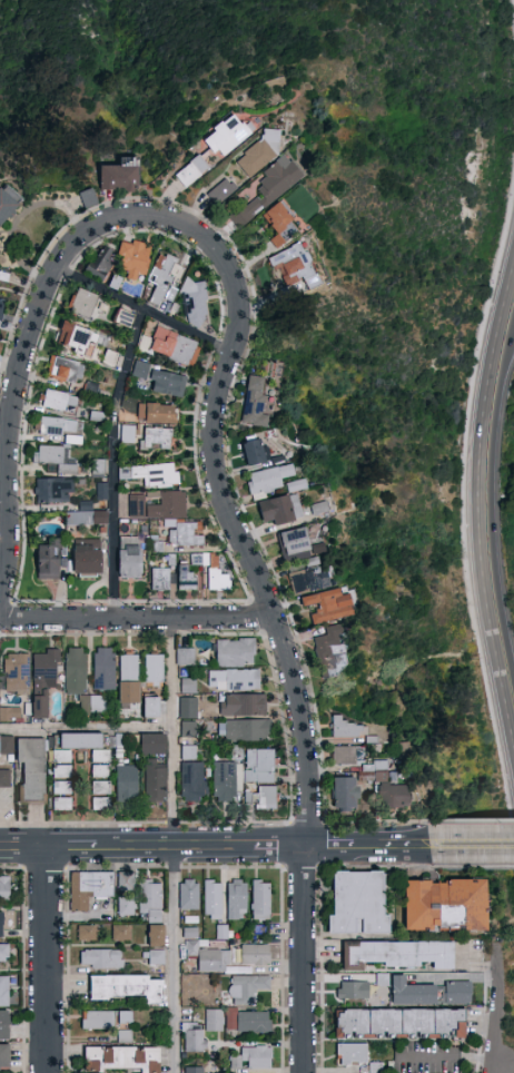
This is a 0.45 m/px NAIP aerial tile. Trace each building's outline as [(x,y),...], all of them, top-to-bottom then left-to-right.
[(227,157),(221,150),(217,154),(206,141),(218,131),(216,129),(225,121),(226,124),(236,115),(244,125),(246,122),(248,126),(253,122),(258,129),(254,132),(254,134),(227,157)] [(239,163),(248,156),(246,154),(264,140),(264,136),(266,136),(266,129),(284,130),(281,156),(279,156),(251,179),(239,163)] [(192,164),(191,163),(201,155),(211,168),(204,175),(204,176),(188,188),(178,176),(192,164)] [(278,161),(286,155),(291,163),(294,161),(306,177),(266,209),(264,206),(254,215),(256,218),(241,230),(230,217),(246,205),(248,207),(260,197),(263,200),(266,197),(260,190),(265,186),(263,183),(269,177),(266,173),(278,163),(278,161)] [(142,158),(142,186),(140,186),(140,190),(136,190),(136,193),(126,193),(126,190),(102,190),(102,166),(123,166),(123,158),(142,158)] [(227,170),(238,184),(247,176),(235,162),(227,170)] [(228,179),(233,185),(235,183),(240,189),(219,207),(209,195),(228,179)] [(8,216),(0,225),(0,188),(18,204),(12,209),(16,211),(10,218),(8,216)] [(81,194),(95,188),(100,204),(87,209),(81,194)] [(284,200),(298,217),(296,219),(296,220),(294,223),(302,232),(279,249),(273,242),(280,235),(265,216),(284,200)] [(123,243),(135,245),(136,240),(147,244),(146,245),(154,247),(150,259),(152,260),(148,276),(140,275),(138,282),(129,279),(131,272),(123,270),(125,266),(122,265),(125,257),(120,256),(123,243)] [(270,259),(295,248),(294,246),(302,243),(306,253),(310,254),(325,285),(312,292),(305,277),(300,279),(302,282),(289,287),(281,268),(277,270),(276,268),(275,268),(274,265),(271,266),(270,266),(270,263),(271,263),(270,259)] [(92,262),(96,264),(103,250),(105,250),(107,246),(115,252),(110,259),(117,263),(105,282),(87,270),(92,262)] [(164,252),(181,260),(179,265),(182,266),(174,285),(175,285),(174,287),(179,291),(175,302),(169,315),(161,312),(165,304),(164,303),(161,307),(150,303),(159,285),(150,282),(164,252)] [(10,283),(0,281),(0,272),(12,274),(10,283)] [(116,275),(125,279),(119,292),(110,287),(116,275)] [(189,277),(196,284),(207,283),(209,301),(207,302),(209,315),(207,315),(207,321),(200,329),(191,323),(190,317),(188,318),(184,296),(186,295),(186,293),(181,294),(189,277)] [(81,288),(101,297),(91,319),(72,312),(73,309),(70,308),(75,295),(78,296),(81,288)] [(138,316),(132,329),(117,323),(121,309),(138,316)] [(66,321),(77,325),(77,326),(96,333),(96,334),(101,336),(93,360),(76,353),(77,350),(60,343),(63,332),(62,332),(66,321)] [(159,327),(200,344),(199,347),(202,348),(196,367),(190,365),(190,367),(188,367),(188,368),(182,366),(184,364),(170,360),(171,357),(152,351),(157,341),(155,339),(159,327)] [(145,336),(152,338),(149,353),(140,351),(145,336)] [(122,355),(117,370),(103,365),(109,350),(122,355)] [(53,356),(82,363),(82,365),(87,366),(83,381),(78,380),(77,385),(68,383),(68,384),(63,383),(63,384),(61,383),(61,382),(58,381),(58,380),(49,377),(52,365),(51,364),(53,356)] [(157,382),(135,377),(138,361),(152,364),(152,365),(162,367),(161,372),(189,377),(185,398),(155,392),(157,382)] [(251,376),(267,378),(264,396),(277,398),(274,417),(271,416),(269,429),(255,426),(255,425),(244,423),(251,376)] [(86,393),(87,384),(89,384),(89,382),(101,385),(98,397),(87,394),(87,393),(86,393)] [(41,401),(42,395),(47,396),(49,391),(70,395),(70,396),(80,398),(79,408),(69,406),(67,413),(45,407),(46,402),(41,401)] [(140,405),(149,405),(149,404),(161,405),(161,406),(177,407),(176,414),(179,415),(178,425),(149,423),(149,420),(140,419),(140,405)] [(92,422),(93,412),(107,413),(106,423),(92,422)] [(65,437),(41,435),(42,432),(37,431),(37,421),(42,422),(43,417),(86,423),(85,434),(65,432),(65,437)] [(122,425),(136,425),(136,439),(122,439),(122,425)] [(147,429),(157,429),(157,427),(165,429),(165,430),(175,430),(175,439),(174,437),(172,451),(150,450),(150,452),(142,451),(142,442),(147,442),(147,429)] [(68,435),(85,437),(85,445),(67,444),(68,435)] [(245,444),(249,443),(248,437),(257,435),(258,441),(263,440),(265,449),(270,447),(273,457),(271,457),(273,462),(250,467),(245,444)] [(41,446),(68,447),(70,450),(70,457),(78,457),(78,466),(79,465),(79,475),(49,473),(50,464),(34,464),(36,453),(41,453),(41,446)] [(273,460),(286,456),(288,463),(275,467),(273,460)] [(95,460),(108,461),(107,479),(95,479),(95,460)] [(121,467),(134,467),(176,464),(177,474),(181,473),(182,484),(180,484),(180,486),(175,486),(175,485),(174,485),(175,489),(160,490),(160,488),(147,489),(146,479),(121,480),(121,467)] [(251,475),(294,465),(297,476),(283,480),(285,488),(276,490),(276,492),(267,494),(268,499),(256,502),(255,495),(253,496),(249,483),(254,483),(251,475)] [(284,491),(303,487),(301,477),(282,481),(284,491)] [(39,480),(66,479),(66,481),(76,481),(76,493),(67,494),(67,495),(71,495),(71,503),(39,504),(39,495),(37,495),(37,489),(39,489),(39,480)] [(288,484),(307,480),(309,489),(290,494),(288,484)] [(110,484),(110,501),(99,501),(99,484),(110,484)] [(165,520),(165,519),(149,519),(149,506),(164,506),(164,499),(149,499),(149,493),(184,492),(184,493),(188,493),(188,520),(165,520)] [(131,495),(148,495),(148,519),(131,519),(131,495)] [(291,496),(299,495),(305,519),(297,520),(298,522),(278,528),(276,521),(266,524),(260,503),(291,496)] [(95,512),(81,512),(81,502),(95,502),(95,512)] [(312,505),(328,502),(330,513),(315,516),(312,505)] [(110,512),(110,525),(68,526),(68,513),(110,512)] [(167,529),(167,521),(186,521),(186,524),(199,524),(199,523),(204,523),(204,531),(196,531),(196,535),(200,535),(200,536),(206,538),(206,548),(179,547),(172,543),(170,543),(170,538),(171,538),(172,531),(178,532),(178,529),(167,529)] [(279,535),(307,529),(313,551),(310,552),(312,559),(287,564),(279,535)] [(166,553),(152,553),(152,543),(152,536),(160,536),(160,543),(166,543),(166,553)] [(312,540),(324,536),(328,553),(315,557),(312,540)] [(121,551),(122,551),(122,539),(141,538),(141,552),(145,552),(145,575),(144,575),(144,579),(122,579),(122,575),(121,575),(121,551)] [(61,580),(41,580),(40,547),(51,547),(51,540),(63,540),(63,550),(61,550),(61,580)] [(76,552),(77,552),(77,541),(103,541),(103,552),(105,552),(105,575),(76,575),(76,552)] [(191,554),(191,565),(202,565),(202,554),(191,554)] [(202,554),(217,554),(217,558),(220,558),(220,570),(219,570),(219,571),(223,571),(223,577),(231,577),(231,581),(233,581),(233,591),(225,591),(225,593),(221,593),(221,591),(211,591),(211,569),(212,569),(212,565),(202,565),(202,554)] [(307,561),(319,558),(322,565),(309,569),(307,561)] [(181,591),(181,567),(182,567),(182,563),(189,563),(189,567),(191,567),(191,574),(196,574),(196,579),(199,579),(199,591),(192,591),(192,593),(187,593),(187,591),(181,591)] [(290,568),(305,564),(306,571),(319,568),(319,569),(329,565),(333,579),(330,579),(333,588),(296,598),(290,574),(293,574),(290,568)] [(155,570),(171,570),(172,591),(165,591),(165,594),(160,594),(160,591),(155,591),(155,570)] [(303,599),(342,589),(344,597),(350,594),(354,607),(354,608),(356,609),(357,612),(356,614),(356,616),(338,620),(338,621),(330,623),(330,622),(315,627),(313,616),(318,614),(317,611),(322,610),(320,604),(305,609),(303,599)] [(327,629),(345,624),(347,633),(339,636),(342,646),(345,644),(347,654),(345,656),(348,666),(338,668),(340,677),(330,679),(330,678),(324,679),(317,650),(318,649),(316,639),(328,636),(327,629)] [(219,668),(219,653),(216,653),(216,646),(219,646),(219,641),(231,641),(231,642),(241,642),(241,640),(258,640),(258,656),(256,656),(256,666),(246,666),(246,668),(219,668)] [(68,654),(70,654),(70,649),(85,650),(85,654),(89,654),(88,691),(86,691),(86,696),(69,696),(69,691),(67,691),(68,654)] [(96,654),(100,654),(100,650),(113,649),(113,654),(117,654),(118,691),(97,691),(96,654)] [(36,656),(49,656),(49,650),(62,650),(62,663),(59,663),(59,667),(65,667),(65,673),(59,673),(58,689),(50,689),(50,720),(34,720),(34,705),(36,705),(36,656)] [(179,650),(197,650),(197,667),(179,667),(179,650)] [(141,683),(142,705),(140,705),(140,719),(123,719),(123,705),(122,705),(122,700),(118,700),(118,689),(121,689),(121,683),(122,683),(122,657),(128,657),(128,653),(135,653),(135,656),(140,656),(140,683),(141,683)] [(166,657),(166,685),(165,685),(165,688),(149,688),(148,657),(154,657),(154,653),(160,653),(160,657),(166,657)] [(32,654),(32,696),(19,697),(19,693),(8,693),(8,692),(1,692),(1,671),(7,671),(7,660),(10,660),(10,656),(32,654)] [(211,672),(228,672),(228,671),(238,671),(238,672),(246,672),(246,671),(261,671),(261,691),(253,691),(253,692),(219,691),(219,688),(211,688),(211,672)] [(193,692),(193,677),(178,677),(177,692),(193,692)] [(199,695),(184,695),(184,680),(199,680),(199,695)] [(153,695),(138,695),(138,716),(154,715),(153,695)] [(223,703),(228,703),(228,696),(269,696),(269,717),(236,717),(236,718),(223,717),(223,703)] [(81,697),(91,697),(92,717),(83,718),(82,702),(81,702),(81,697)] [(92,697),(108,697),(108,713),(92,713),(92,697)] [(162,699),(162,719),(147,719),(147,699),(162,699)] [(22,709),(23,719),(17,719),(17,721),(14,721),(14,723),(1,723),(1,709),(22,709)] [(360,736),(360,737),(335,738),(335,737),(333,737),(333,731),(335,731),(335,729),(332,729),(332,725),(335,725),(335,722),(333,722),(333,718),(335,718),(335,716),(343,716),(343,721),(349,721),(349,723),(357,723),(357,726),(364,726),(364,727),(369,727),(369,736),(360,736)] [(228,721),(274,721),(274,738),(269,738),(269,742),(228,742),(228,737),(221,737),(221,725),(228,725),(228,721)] [(184,723),(198,722),(199,739),(184,740),(184,723)] [(106,750),(63,750),(63,748),(51,748),(51,737),(57,737),(57,736),(106,735),(106,750)] [(118,736),(125,736),(126,768),(137,767),(140,772),(141,804),(119,804),(118,736)] [(168,737),(168,756),(149,756),(149,757),(144,757),(144,736),(168,737)] [(2,759),(0,759),(0,737),(2,737),(2,738),(16,738),(16,756),(2,756),(2,759)] [(20,740),(48,740),(48,741),(50,741),(50,752),(47,752),(48,796),(49,796),(49,806),(21,806),(21,787),(24,787),(24,786),(26,786),(26,765),(20,765),(20,740)] [(393,757),(407,757),(408,741),(394,740),(393,757)] [(184,747),(199,747),(199,761),(184,761),(184,747)] [(246,760),(244,760),(244,762),(238,762),(238,760),(234,760),(234,747),(246,747),(246,760)] [(357,747),(358,765),(335,765),(335,759),(333,760),(333,754),(335,754),(335,747),(357,747)] [(106,748),(88,748),(89,760),(107,760),(106,748)] [(249,770),(249,751),(277,750),(277,760),(281,760),(281,766),(277,766),(276,784),(248,784),(248,772),(254,772),(254,770),(249,770)] [(73,764),(56,764),(56,751),(73,751),(73,764)] [(112,764),(95,764),(95,751),(112,751),(112,764)] [(149,760),(158,760),(158,766),(167,766),(167,769),(169,769),(169,799),(165,799),(166,804),(148,804),(148,767),(149,767),(149,760)] [(375,761),(391,761),(391,770),(365,771),(365,765),(375,765),(375,761)] [(184,764),(206,764),(206,782),(211,782),(211,796),(207,796),(207,798),(202,798),(202,804),(188,804),(188,799),(184,799),(184,764)] [(216,764),(238,764),(238,766),(245,766),(245,772),(247,772),(247,785),(245,785),(245,793),(239,793),(239,798),(235,798),(235,803),(220,804),(220,798),(216,798),(216,764)] [(73,778),(56,779),(56,766),(73,766),(73,778)] [(112,766),(112,778),(95,779),(95,767),(112,766)] [(12,789),(0,789),(0,771),(12,771),(12,789)] [(377,771),(391,772),(391,782),(376,782),(377,771)] [(358,798),(358,808),(353,808),(353,813),(342,813),(342,808),(336,808),(336,801),(334,801),(334,784),(336,784),(335,778),(357,777),(357,787),(362,787),(362,798),(358,798)] [(73,795),(56,795),(56,782),(73,782),(73,795)] [(112,782),(112,795),(96,796),(95,782),(112,782)] [(383,782),(392,784),(392,786),(412,786),(412,806),(405,806),(405,808),(380,808),(380,786),(383,786),(383,782)] [(260,805),(260,787),(278,787),(278,795),(280,795),(280,801),(279,801),(278,809),(258,809),(258,805),(260,805)] [(112,798),(112,810),(95,811),(95,799),(112,798)] [(73,810),(56,811),(56,799),(73,799),(73,810)] [(392,933),(330,934),(330,916),(336,916),(335,874),(337,874),(337,872),(349,872),(350,873),(372,873),(372,872),(385,872),(385,874),(386,874),(386,916),(392,916),(392,933)] [(109,900),(98,900),(98,897),(90,897),(90,912),(73,912),(72,873),(116,873),(116,897),(109,897),(109,900)] [(120,873),(136,873),(136,892),(120,892),(120,873)] [(11,906),(0,905),(0,882),(0,877),(12,877),(12,904),(11,904),(11,906)] [(407,880),(433,880),(433,884),(439,884),(439,882),(442,880),(442,884),(446,883),(446,880),(451,880),(451,879),(473,879),(473,877),(486,877),(486,879),(488,879),(488,895),(491,899),(491,923),(488,923),(488,932),(467,932),(467,933),(451,933),(451,931),(441,931),(441,933),(431,933),(431,931),(418,931),(418,929),(407,929),(407,880)] [(141,880),(155,880),(155,884),(164,884),(164,890),(165,890),(165,899),(164,899),(164,909),(150,909),(150,914),(142,914),(141,880)] [(182,884),(187,884),(187,880),(197,880),(197,884),(201,884),(201,910),(182,910),(182,884)] [(207,880),(216,880),(216,884),(225,884),(225,915),(224,915),(224,919),(212,919),(212,915),(207,915),(207,880)] [(249,884),(249,909),(248,909),(248,915),(245,915),(245,919),(241,919),(241,921),(230,921),(230,884),(235,884),(235,880),(245,880),(245,884),(249,884)] [(255,910),(254,910),(254,905),(255,905),(255,880),(265,880),(265,884),(273,884),(273,915),(273,919),(256,919),(255,910)] [(136,916),(126,916),(126,917),(122,917),(122,916),(120,916),(120,897),(136,897),(136,905),(138,905),(138,909),(136,909),(136,916)] [(150,910),(164,910),(162,924),(150,924),(150,910)] [(167,925),(167,947),(151,947),(151,937),(150,937),(150,933),(151,933),(151,925),(167,925)] [(98,941),(90,941),(90,943),(87,943),(87,941),(80,941),(80,926),(98,926),(98,941)] [(132,941),(115,941),(115,926),(132,926),(132,941)] [(219,926),(230,926),(230,939),(219,939),(219,926)] [(200,927),(200,938),(186,939),(186,928),(200,927)] [(200,942),(200,956),(199,956),(198,959),(189,959),(189,951),(187,951),(187,941),(200,942)] [(389,942),(389,943),(419,943),(419,942),(441,942),(441,943),(453,943),(453,942),(455,942),(455,969),(435,969),(435,962),(422,962),(422,967),(386,967),(386,963),(365,963),(365,972),(345,972),(345,943),(389,942)] [(8,962),(0,962),(0,945),(11,945),(11,958),(8,958),(8,962)] [(244,945),(271,945),(271,953),(274,953),(274,965),(269,965),(269,966),(256,966),(256,965),(244,965),(244,945)] [(200,951),(204,951),(204,949),(208,949),(208,951),(223,951),(223,952),(233,952),(233,965),(228,965),(228,973),(206,973),(200,973),(200,951)] [(93,965),(82,965),(82,953),(87,953),(87,951),(122,951),(122,961),(126,961),(126,969),(93,969),(93,965)] [(167,951),(167,965),(151,965),(151,951),(167,951)] [(378,974),(391,975),(391,987),(378,987),(378,974)] [(91,976),(150,976),(150,981),(166,981),(166,1004),(148,1004),(148,996),(126,996),(126,998),(110,998),(110,1001),(91,1001),(91,1000),(92,1000),(92,977),(91,977),(91,976)] [(235,976),(273,976),(273,991),(259,991),(259,994),(256,994),(256,1006),(236,1006),(236,998),(233,997),(231,993),(231,988),(235,986),(235,984),(233,984),(233,981),(235,980),(235,976)] [(394,976),(407,976),(407,986),(438,986),(438,987),(447,987),(447,983),(473,983),(473,1004),(471,1004),(471,1005),(454,1004),(454,1005),(447,1005),(447,1004),(438,1004),(438,1005),(394,1005),(394,976)] [(11,1007),(0,1007),(0,977),(11,977),(11,1007)] [(343,983),(370,982),(370,1000),(339,1000),(339,990),(343,990),(343,983)] [(227,1008),(239,1008),(239,1013),(270,1013),(270,1021),(274,1021),(274,1032),(239,1033),(239,1030),(228,1030),(227,1008)] [(337,1011),(347,1011),(347,1010),(379,1011),(379,1010),(395,1010),(395,1011),(427,1010),(427,1011),(443,1011),(443,1010),(453,1010),(453,1011),(458,1011),(458,1010),(467,1010),(467,1038),(466,1038),(466,1042),(455,1042),(455,1036),(453,1036),(453,1033),(451,1033),(451,1038),(444,1038),(444,1040),(429,1038),(429,1037),(427,1037),(427,1038),(421,1038),(421,1033),(418,1033),(418,1038),(412,1038),(412,1037),(409,1037),(409,1038),(395,1038),(388,1038),(388,1033),(386,1033),(386,1038),(379,1038),(363,1038),(356,1038),(356,1033),(354,1033),(354,1038),(347,1038),(347,1037),(345,1037),(345,1038),(337,1038),(337,1028),(338,1028),(338,1018),(337,1018),(337,1011)] [(208,1011),(225,1011),(225,1018),(226,1018),(226,1025),(225,1025),(225,1032),(208,1032),(208,1011)] [(12,1041),(0,1041),(0,1012),(11,1012),(11,1016),(12,1016),(12,1026),(11,1026),(11,1030),(12,1041)] [(85,1012),(135,1012),(135,1023),(128,1023),(128,1025),(121,1025),(121,1027),(119,1030),(85,1030),(85,1012)] [(184,1032),(185,1023),(199,1024),(199,1025),(202,1026),(202,1031),(205,1031),(205,1041),(209,1041),(209,1050),(206,1050),(206,1053),(187,1052),(187,1034),(186,1034),(186,1032),(184,1032)] [(120,1031),(135,1031),(135,1043),(120,1043),(120,1031)] [(339,1045),(369,1044),(369,1064),(360,1064),(360,1066),(343,1066),(343,1060),(339,1060),(339,1045)] [(2,1072),(0,1072),(0,1045),(12,1045),(12,1069),(2,1069),(2,1072)] [(244,1049),(258,1049),(258,1046),(269,1046),(269,1049),(274,1049),(273,1070),(250,1070),(250,1062),(244,1062),(244,1049)] [(161,1049),(161,1072),(144,1072),(144,1069),(105,1069),(105,1072),(100,1072),(87,1072),(87,1049),(161,1049)] [(244,1070),(234,1070),(233,1062),(231,1062),(231,1057),(233,1057),(233,1056),(244,1056),(244,1070)] [(384,1064),(384,1072),(372,1072),(372,1064),(384,1064)]
